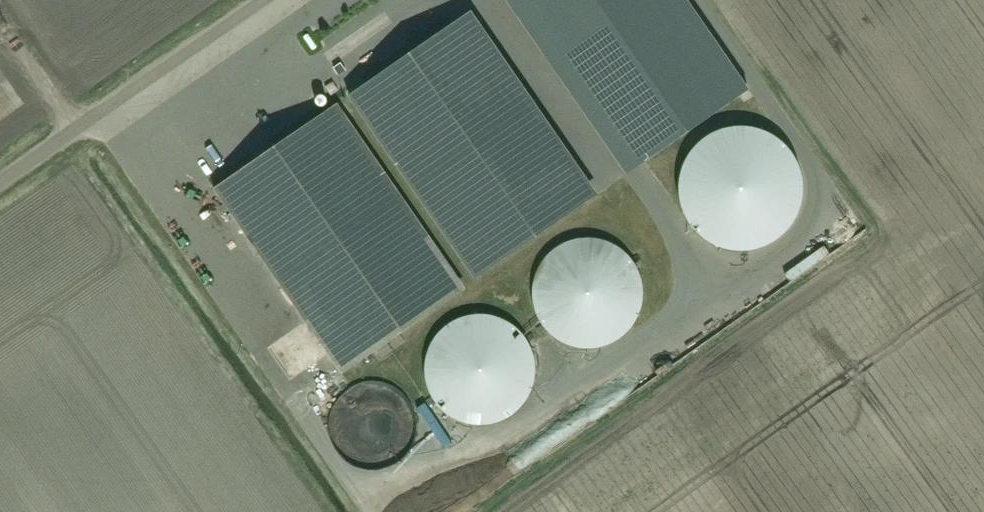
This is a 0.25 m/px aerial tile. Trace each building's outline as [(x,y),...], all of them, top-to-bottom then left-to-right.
[(646,159),(745,90),(682,0),(536,0),(646,159)] [(452,26),(354,94),(478,275),(577,207),(452,26)] [(341,63),(334,68),(339,75),(346,70),(341,63)] [(461,287),(335,105),(215,188),(341,370),(461,287)] [(679,176),(678,190),(681,203),(686,216),(694,228),(705,237),(717,244),(730,248),(744,249),(758,247),(771,243),(783,235),(792,225),(800,213),(804,200),(806,186),(804,171),(799,158),(791,145),(780,135),(767,128),(753,123),(738,122),(723,125),(709,131),(698,139),(689,150),(683,162),(679,176)] [(572,240),(560,245),(549,254),(541,264),(535,277),(533,290),(534,304),(538,317),(545,328),(555,337),(567,344),(580,348),(593,348),(607,346),(619,340),(629,331),(637,320),(642,307),(644,294),(642,281),(638,269),(631,258),(621,249),(610,243),(597,239),(585,238),(572,240)] [(457,319),(446,326),(436,336),(429,348),(426,361),(425,375),(428,388),(434,400),(443,411),(454,419),(467,424),(481,425),(494,424),(506,419),(517,411),(526,401),(532,390),(536,377),(536,364),(533,351),(527,339),(519,329),(508,321),(496,316),(483,314),(469,315),(457,319)] [(391,385),(380,382),(368,382),(356,385),(345,392),(337,401),(332,412),(330,424),(331,437),(336,447),(343,456),(352,463),(363,467),(375,468),(386,466),(397,461),(405,454),(412,444),(416,433),(416,422),(414,410),(409,400),(401,391),(391,385)]
